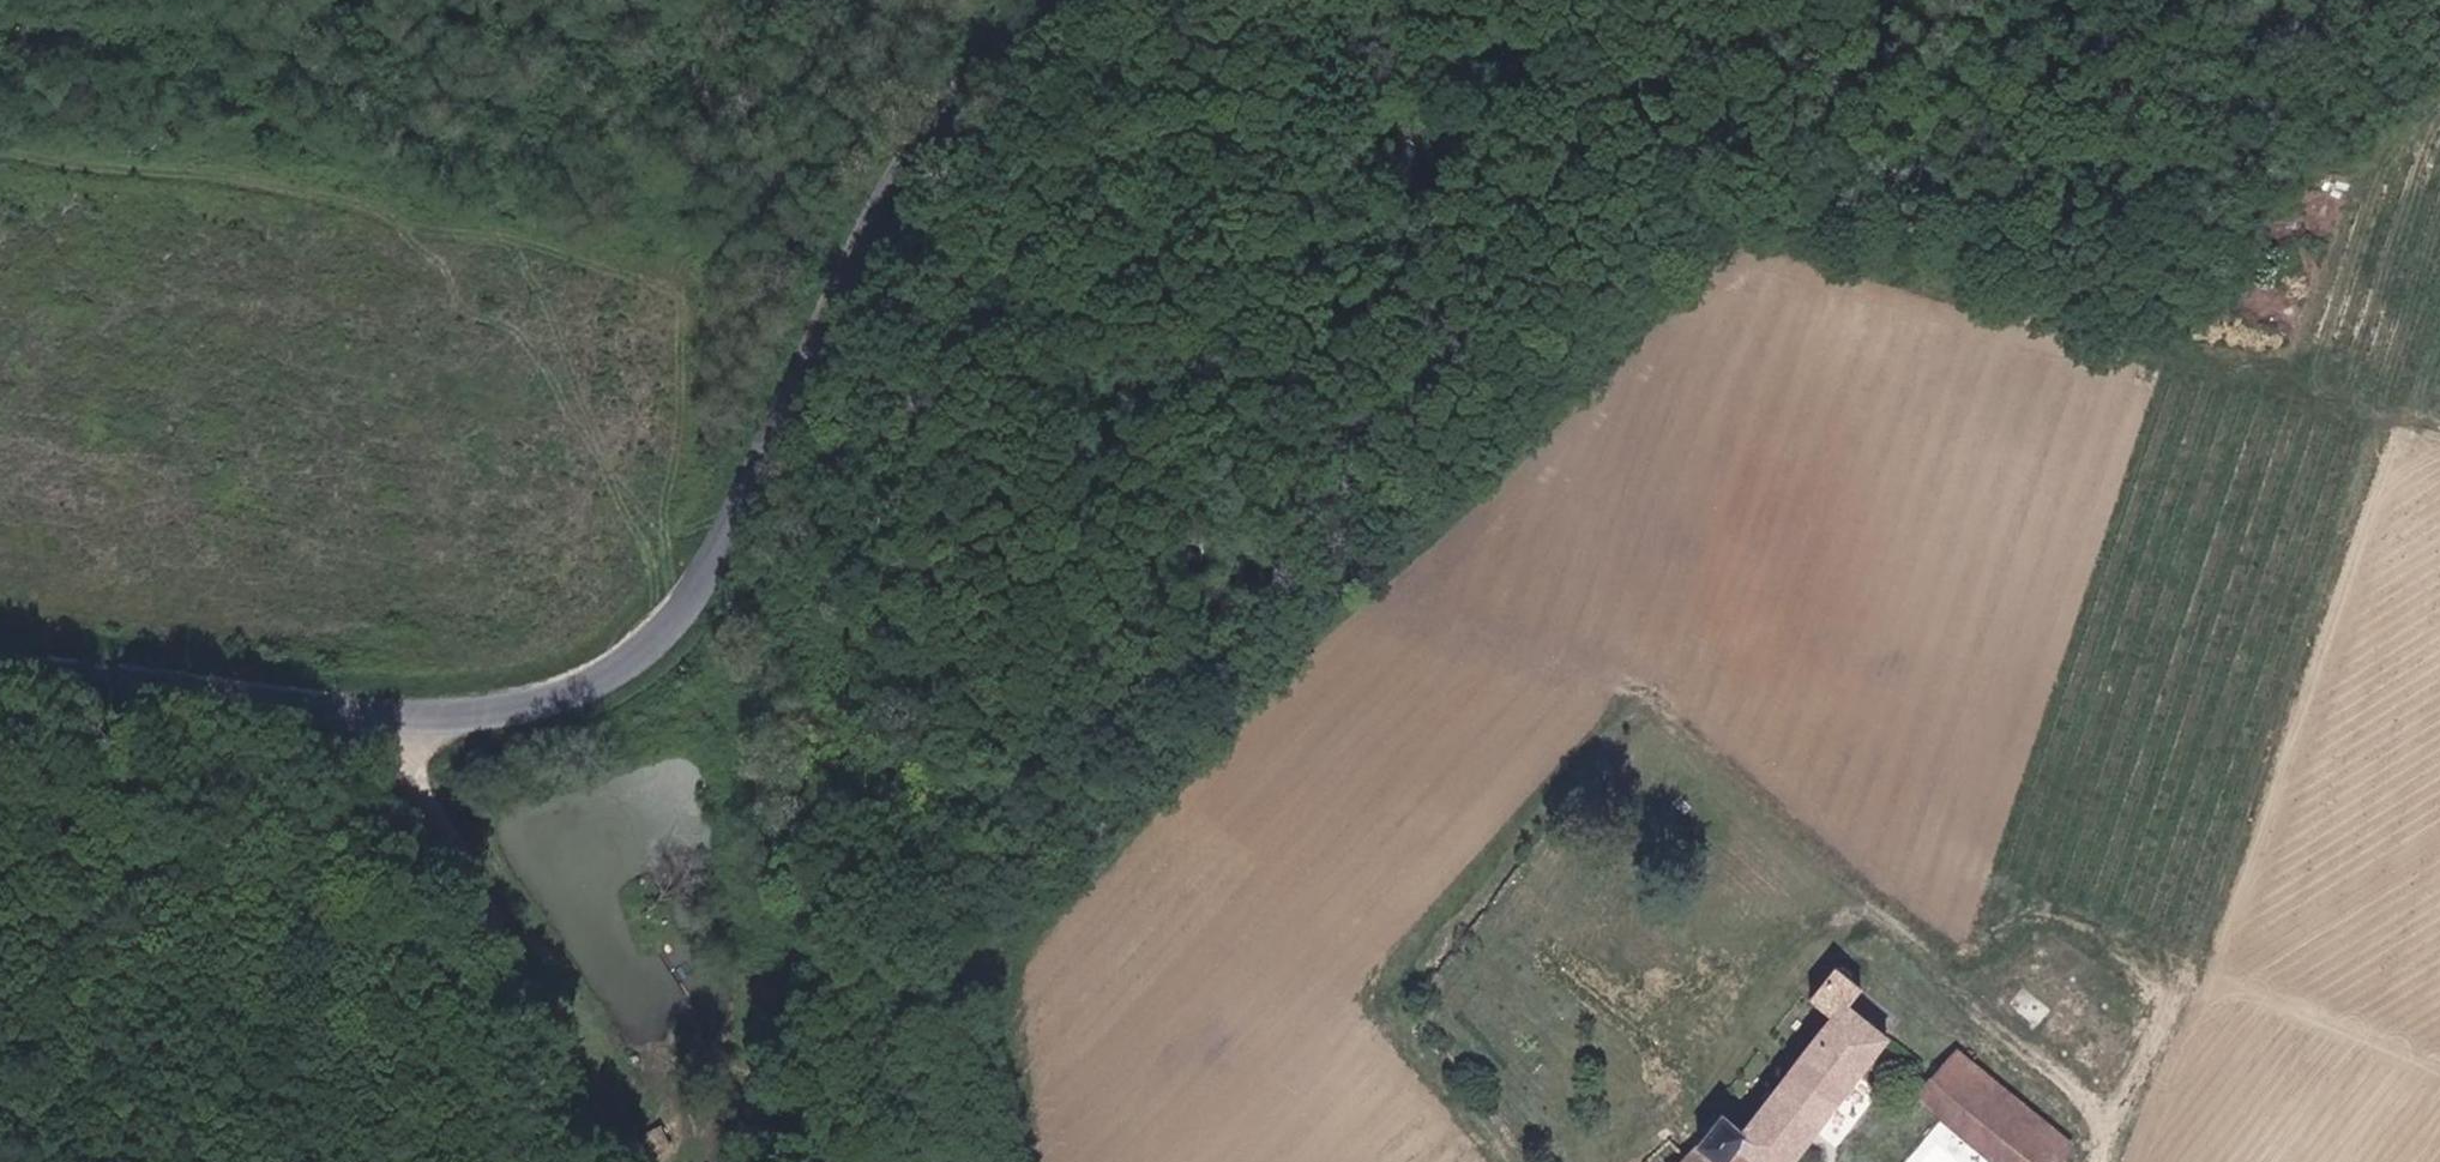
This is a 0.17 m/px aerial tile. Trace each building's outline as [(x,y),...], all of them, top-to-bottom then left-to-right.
[(1873,1072),(1859,1060),(1882,1033),(1846,1003),(1857,990),(1827,965),(1805,992),(1826,1009),(1730,1125),(1710,1108),(1686,1135),(1692,1140),(1718,1161),(1739,1161),(1751,1148),(1768,1161),(1785,1161),(1820,1120),(1837,1133),(1851,1124),(1871,1097),(1873,1072)] [(2043,1161),(2055,1161),(2069,1138),(1959,1046),(1935,1074),(2043,1161)] [(1935,1074),(1920,1093),(2000,1161),(2043,1161),(1935,1074)] [(650,1125),(626,1138),(636,1156),(660,1143),(650,1125)] [(1631,1161),(1718,1161),(1692,1140),(1684,1147),(1662,1129),(1631,1161)] [(660,1143),(636,1156),(639,1161),(670,1161),(660,1143)]
